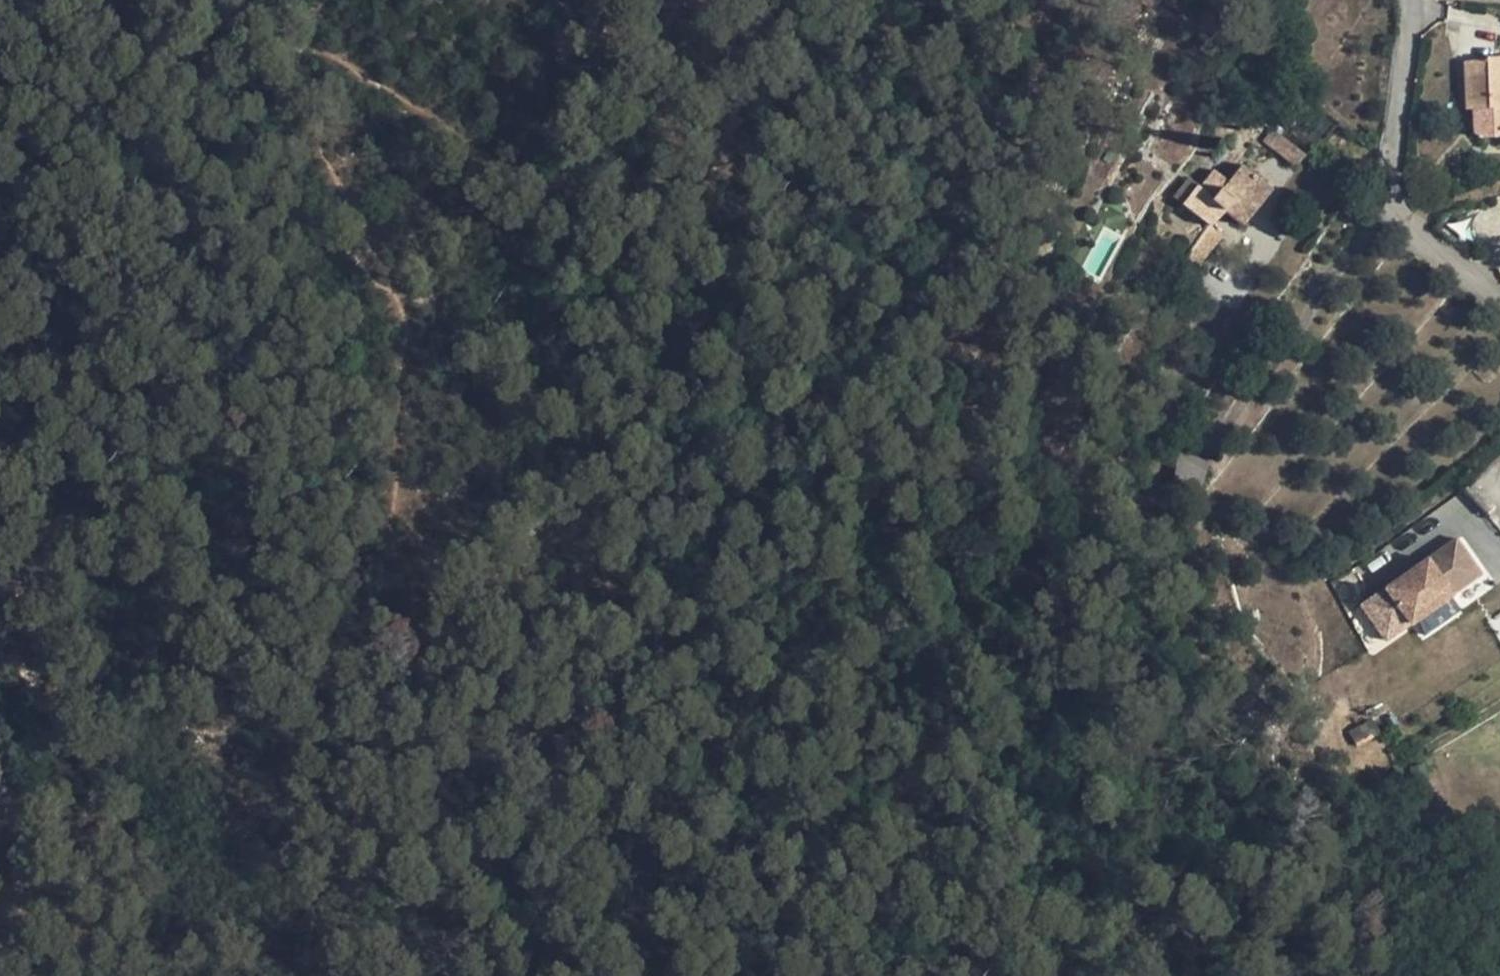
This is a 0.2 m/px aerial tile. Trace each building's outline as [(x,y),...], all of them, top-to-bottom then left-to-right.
[(1488,60),(1488,62),(1466,63),(1468,110),(1475,110),(1475,135),(1481,137),(1489,139),(1496,139),(1499,138),(1499,59),(1488,60)] [(1262,141),(1296,167),(1306,155),(1272,129),(1262,141)] [(1242,225),(1271,188),(1241,164),(1228,181),(1213,170),(1199,187),(1196,185),(1181,203),(1211,227),(1223,211),(1242,225)] [(1177,446),(1173,484),(1197,496),(1197,495),(1209,463),(1177,446)] [(1437,508),(1357,565),(1375,596),(1460,548),(1437,508)] [(1460,548),(1375,596),(1388,619),(1407,608),(1473,572),(1460,548)] [(1388,619),(1375,596),(1344,613),(1373,663),(1402,646),(1388,619)] [(1388,619),(1402,646),(1422,636),(1407,608),(1388,619)] [(1378,722),(1354,729),(1364,760),(1388,753),(1378,722)]
